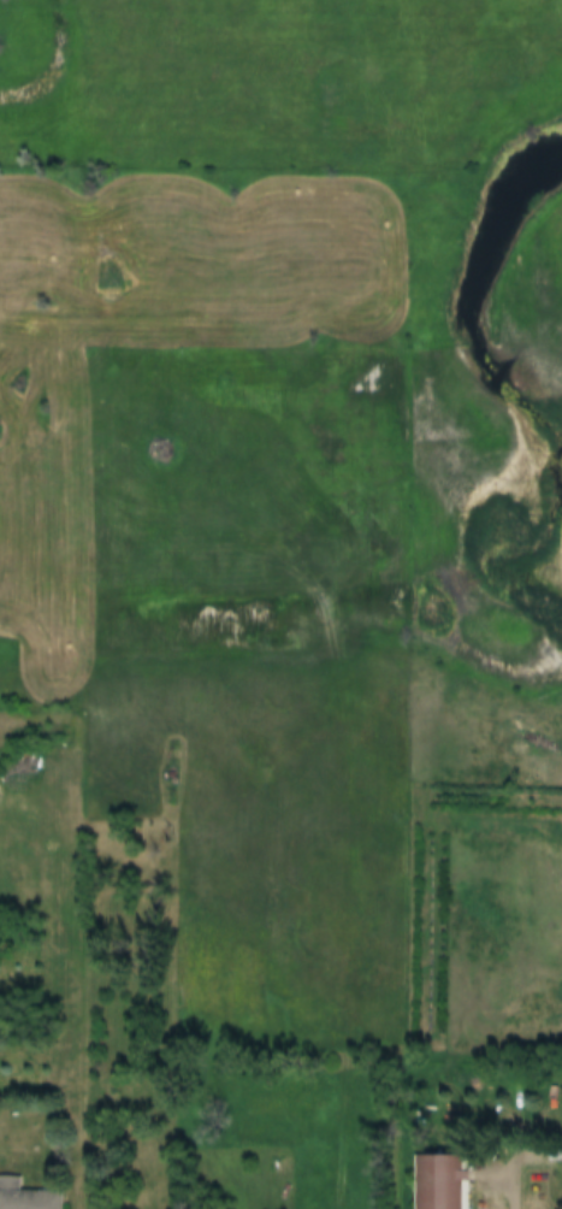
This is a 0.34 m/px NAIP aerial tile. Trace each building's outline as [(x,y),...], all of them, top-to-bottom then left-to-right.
[(464,1154),(413,1155),(414,1208),(465,1208),(464,1154)] [(60,1192),(18,1191),(18,1177),(0,1177),(0,1208),(60,1208),(60,1192)]
